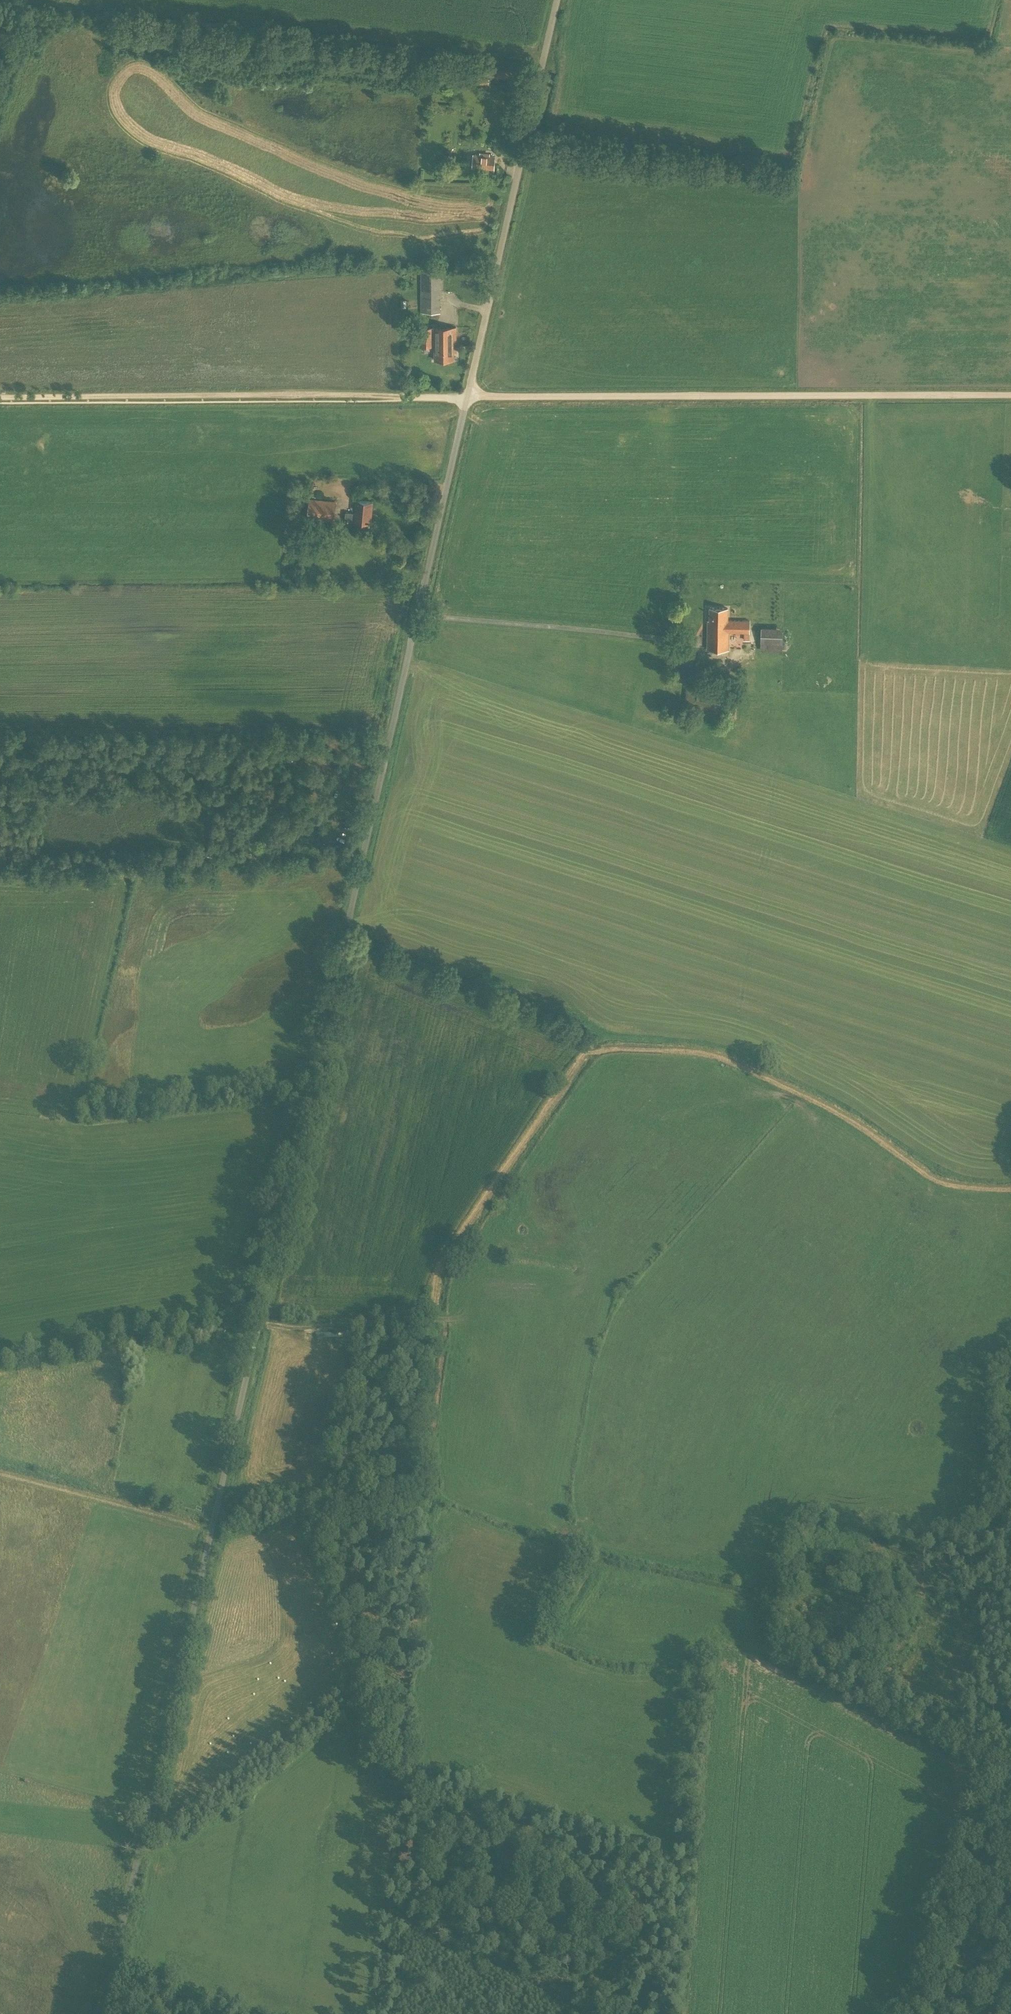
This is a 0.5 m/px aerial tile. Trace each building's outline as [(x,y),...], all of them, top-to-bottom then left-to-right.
[(456,77),(458,65),(443,63),(442,75),(456,77)] [(475,167),(495,169),(495,156),(475,155),(475,167)] [(421,298),(421,313),(441,313),(441,270),(421,270),(420,298),(421,298)] [(403,325),(403,334),(418,333),(418,324),(403,325)] [(421,346),(434,346),(434,326),(422,326),(421,346)] [(434,326),(434,346),(436,346),(435,360),(454,360),(454,346),(456,346),(456,326),(434,326)] [(310,499),(308,518),(334,521),(336,502),(310,499)] [(345,520),(354,521),(370,523),(372,501),(356,500),(355,513),(346,512),(345,520)] [(710,608),(709,620),(708,620),(707,649),(729,650),(729,632),(738,632),(738,640),(749,640),(750,621),(728,620),(728,608),(710,608)] [(783,630),(783,628),(761,627),(761,651),(782,651),(783,641),(788,641),(788,630),(783,630)]
